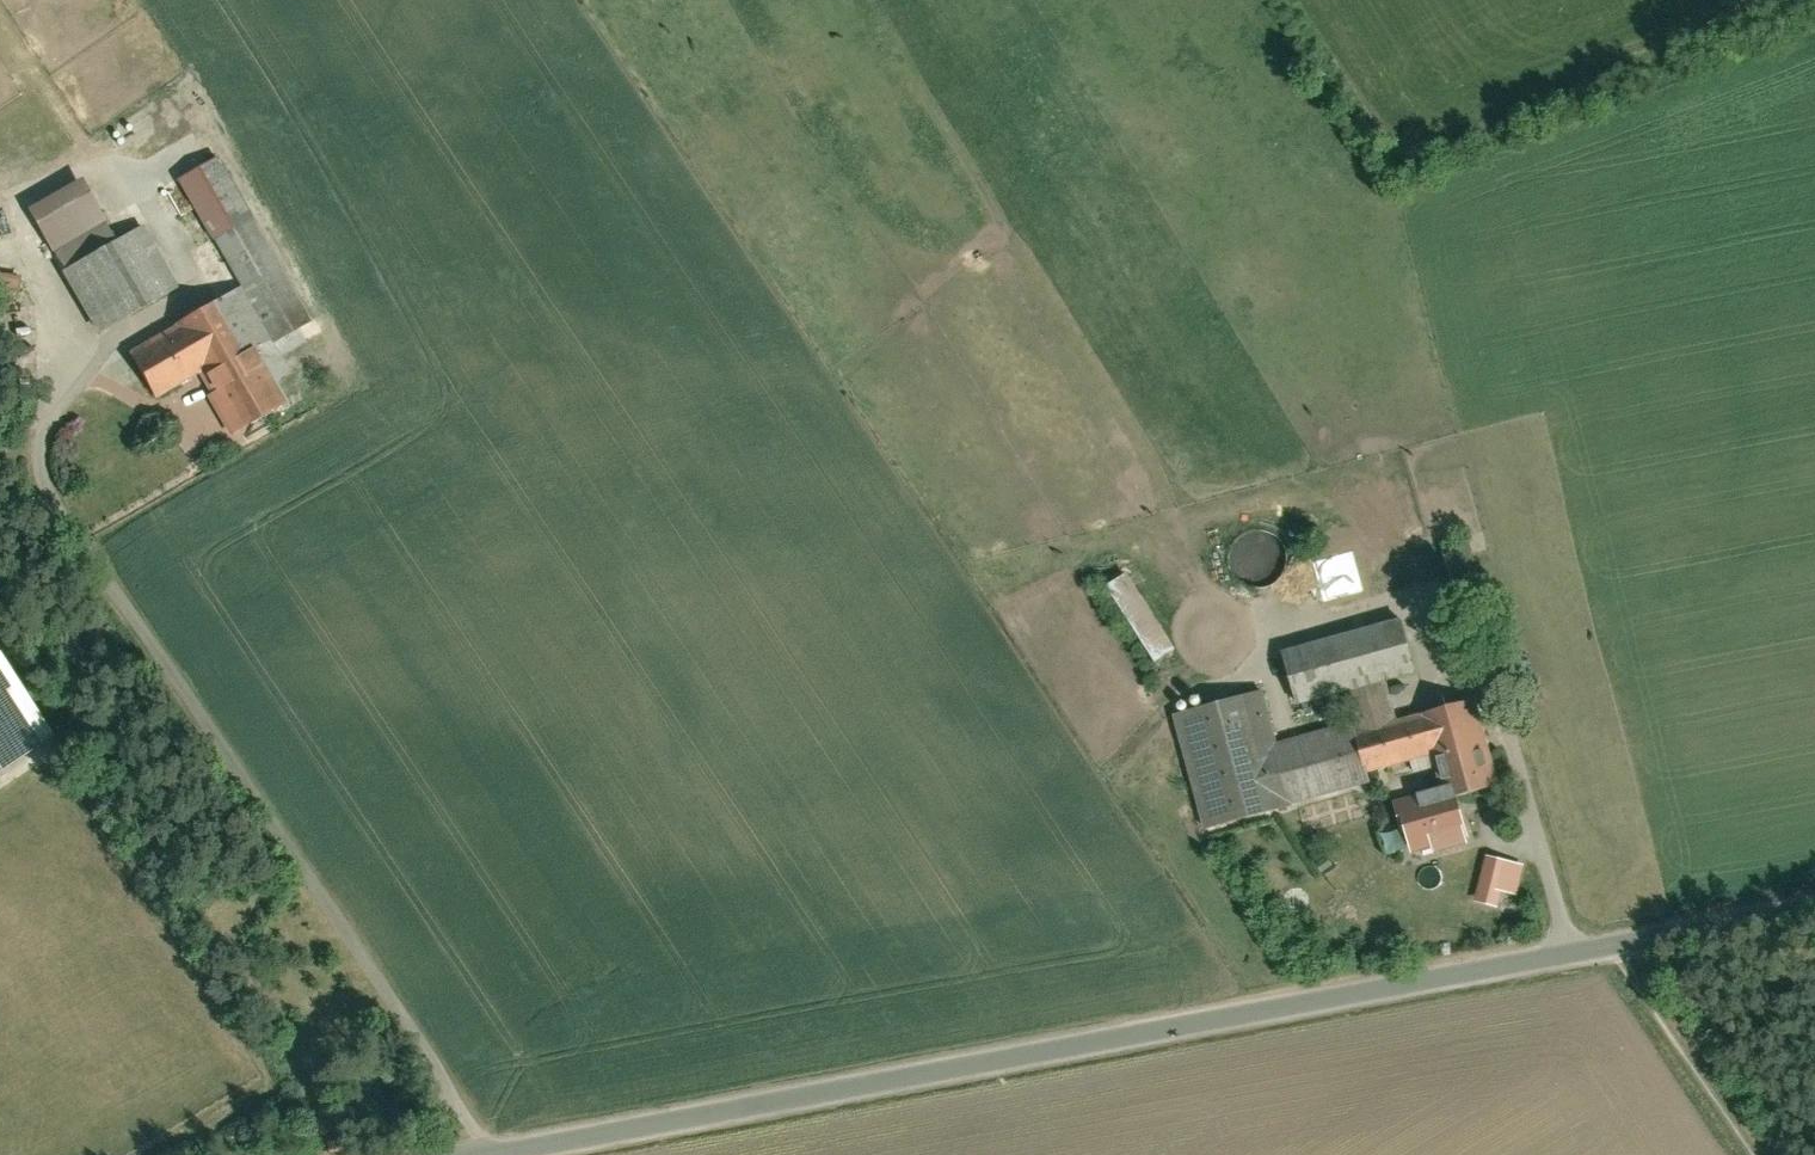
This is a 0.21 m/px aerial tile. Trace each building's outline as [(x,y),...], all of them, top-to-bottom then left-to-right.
[(313,323),(213,162),(179,183),(279,344),(313,323)] [(166,295),(133,235),(67,271),(100,331),(166,295)] [(275,417),(208,305),(123,356),(151,402),(192,378),(231,443),(275,417)] [(1371,553),(1330,559),(1335,599),(1376,593),(1371,553)] [(1105,582),(1149,662),(1171,650),(1126,570),(1105,582)] [(1401,623),(1283,654),(1298,710),(1344,698),(1351,725),(1278,744),(1264,693),(1171,717),(1203,836),(1369,792),(1364,775),(1428,758),(1438,795),(1393,807),(1407,862),(1467,846),(1456,804),(1492,795),(1469,704),(1400,722),(1391,688),(1416,681),(1401,623)] [(0,663),(0,770),(50,737),(0,663)] [(1502,890),(1517,894),(1525,863),(1485,852),(1472,900),(1498,907),(1502,890)] [(329,1147),(329,1154),(343,1154),(343,1146),(329,1147)]
